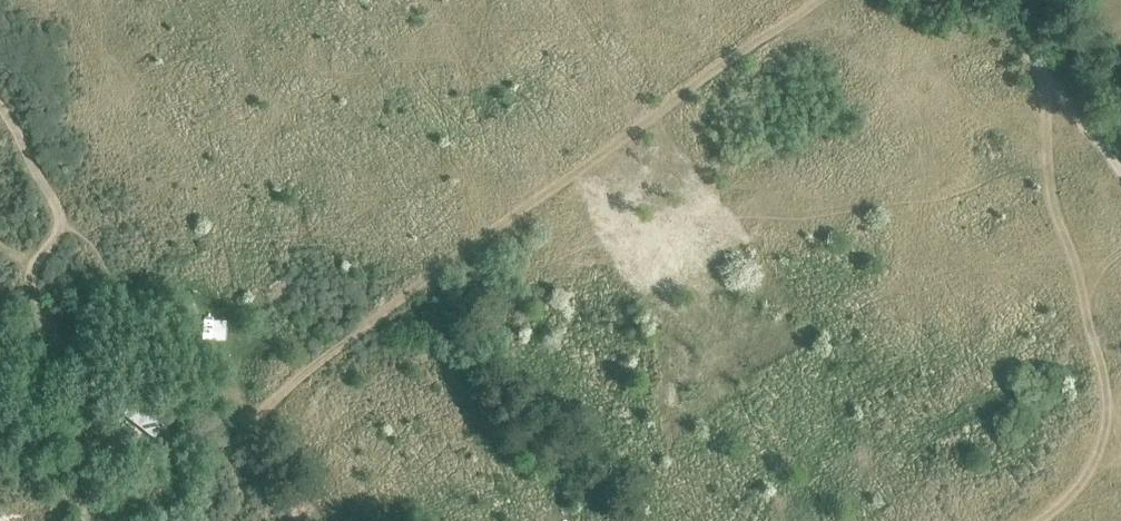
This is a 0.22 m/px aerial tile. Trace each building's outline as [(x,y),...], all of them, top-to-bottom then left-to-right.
[(118,409),(156,438),(165,425),(128,396),(118,409)]
